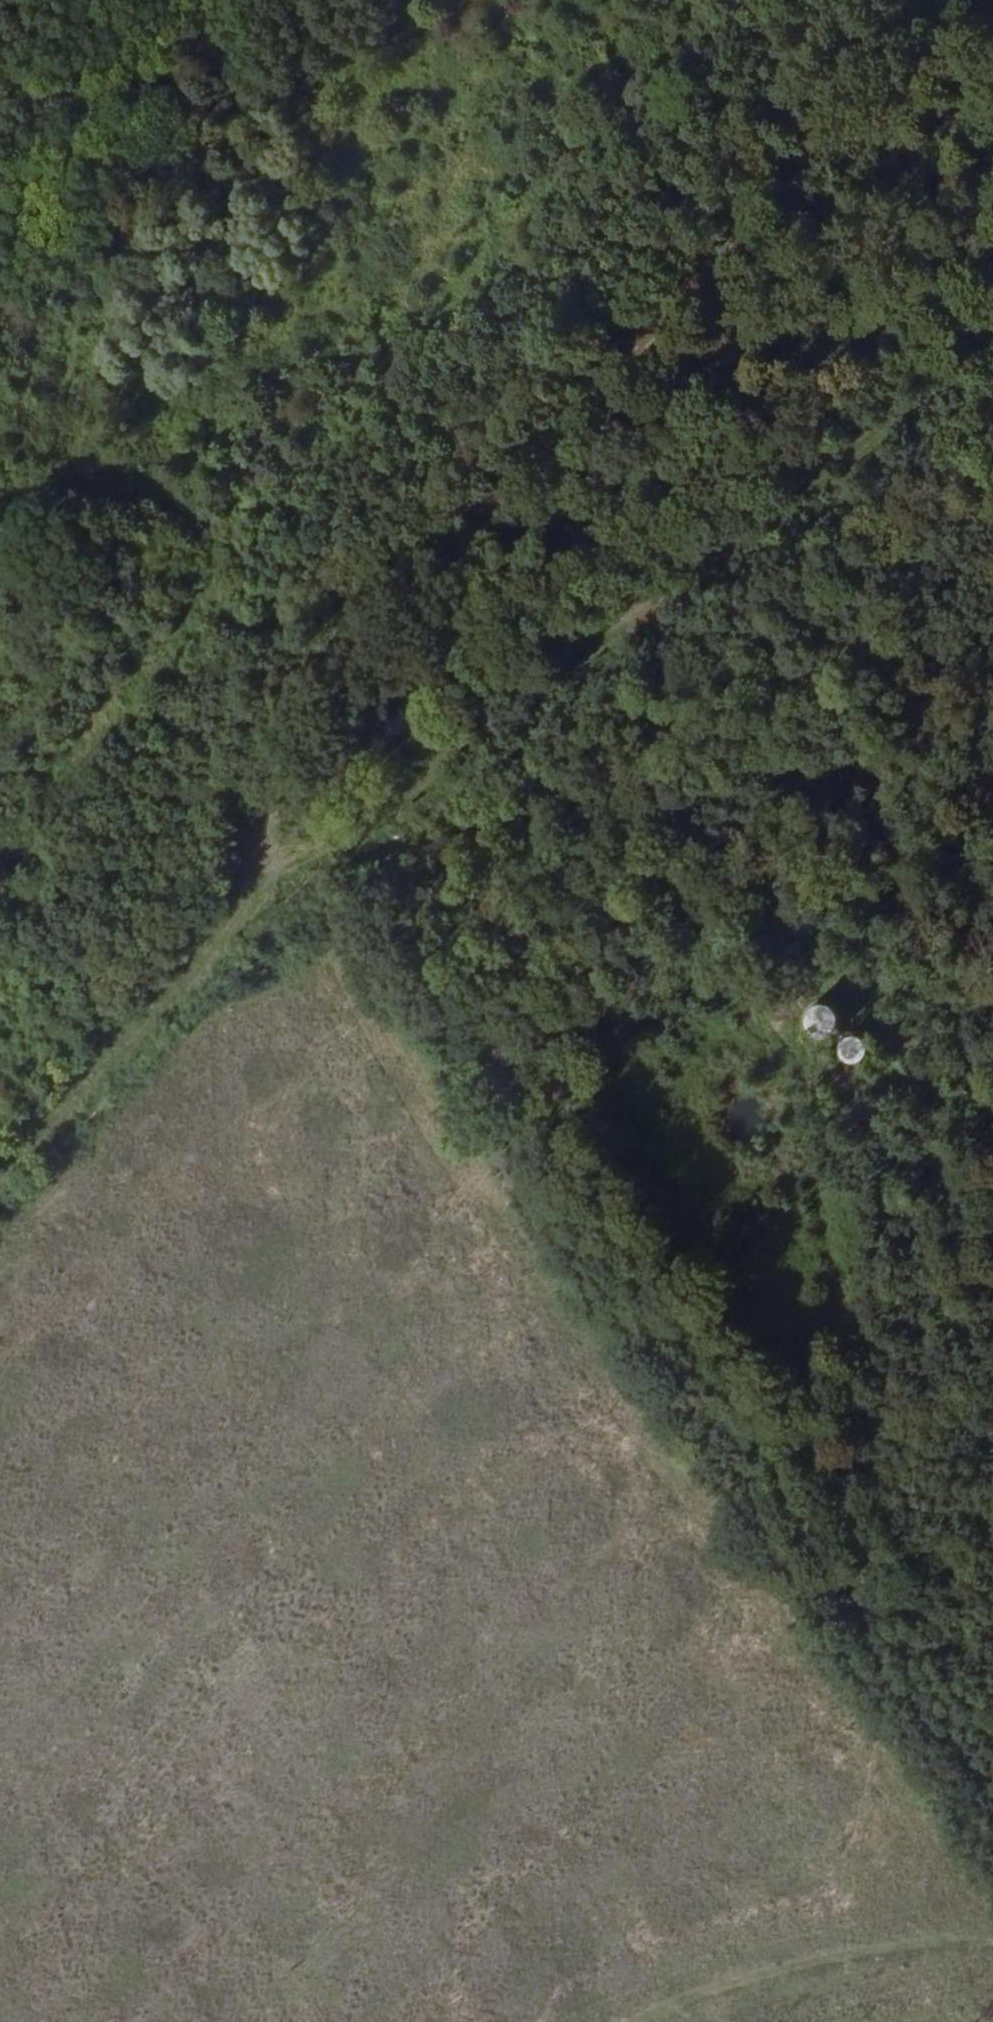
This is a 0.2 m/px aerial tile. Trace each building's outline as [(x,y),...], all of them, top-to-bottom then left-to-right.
[(802,1023),(818,1025),(821,1000),(806,997),(802,1023)]
